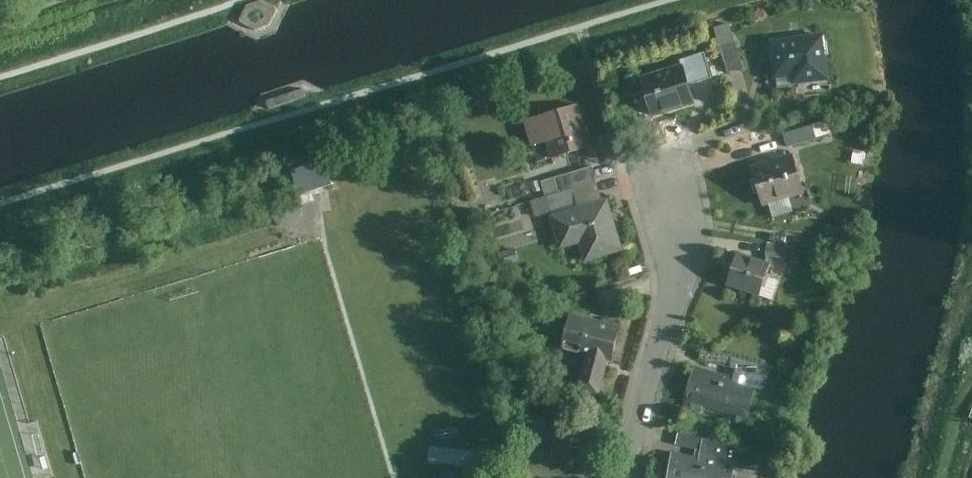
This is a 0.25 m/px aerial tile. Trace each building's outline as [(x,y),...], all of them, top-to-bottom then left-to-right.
[(733,24),(718,29),(731,74),(746,69),(733,24)] [(831,35),(774,41),(778,80),(795,79),(796,87),(835,82),(831,35)] [(683,72),(644,82),(652,113),(699,100),(695,86),(713,81),(706,55),(680,62),(683,72)] [(579,109),(528,124),(536,149),(550,145),(554,160),(591,150),(579,109)] [(815,127),(786,136),(791,150),(820,141),(815,127)] [(795,159),(753,171),(765,209),(773,206),(777,220),(797,213),(793,201),(807,197),(795,159)] [(287,172),(294,195),(328,184),(321,161),(287,172)] [(562,194),(575,190),(600,183),(595,168),(557,179),(562,194)] [(562,194),(549,198),(553,213),(579,205),(575,190),(562,194)] [(611,201),(553,219),(563,252),(583,247),(589,266),(627,253),(611,201)] [(797,248),(771,243),(768,255),(795,260),(797,248)] [(740,258),(729,287),(765,299),(775,270),(740,258)] [(623,329),(572,317),(563,349),(590,356),(580,393),(604,399),(623,329)] [(737,359),(706,349),(702,361),(733,371),(737,359)] [(738,380),(698,368),(687,402),(750,422),(760,391),(767,393),(775,371),(744,361),(738,380)] [(703,437),(678,431),(675,442),(700,449),(703,437)] [(672,450),(667,477),(731,477),(733,466),(754,470),(758,451),(728,443),(726,454),(701,449),(699,455),(672,450)]
